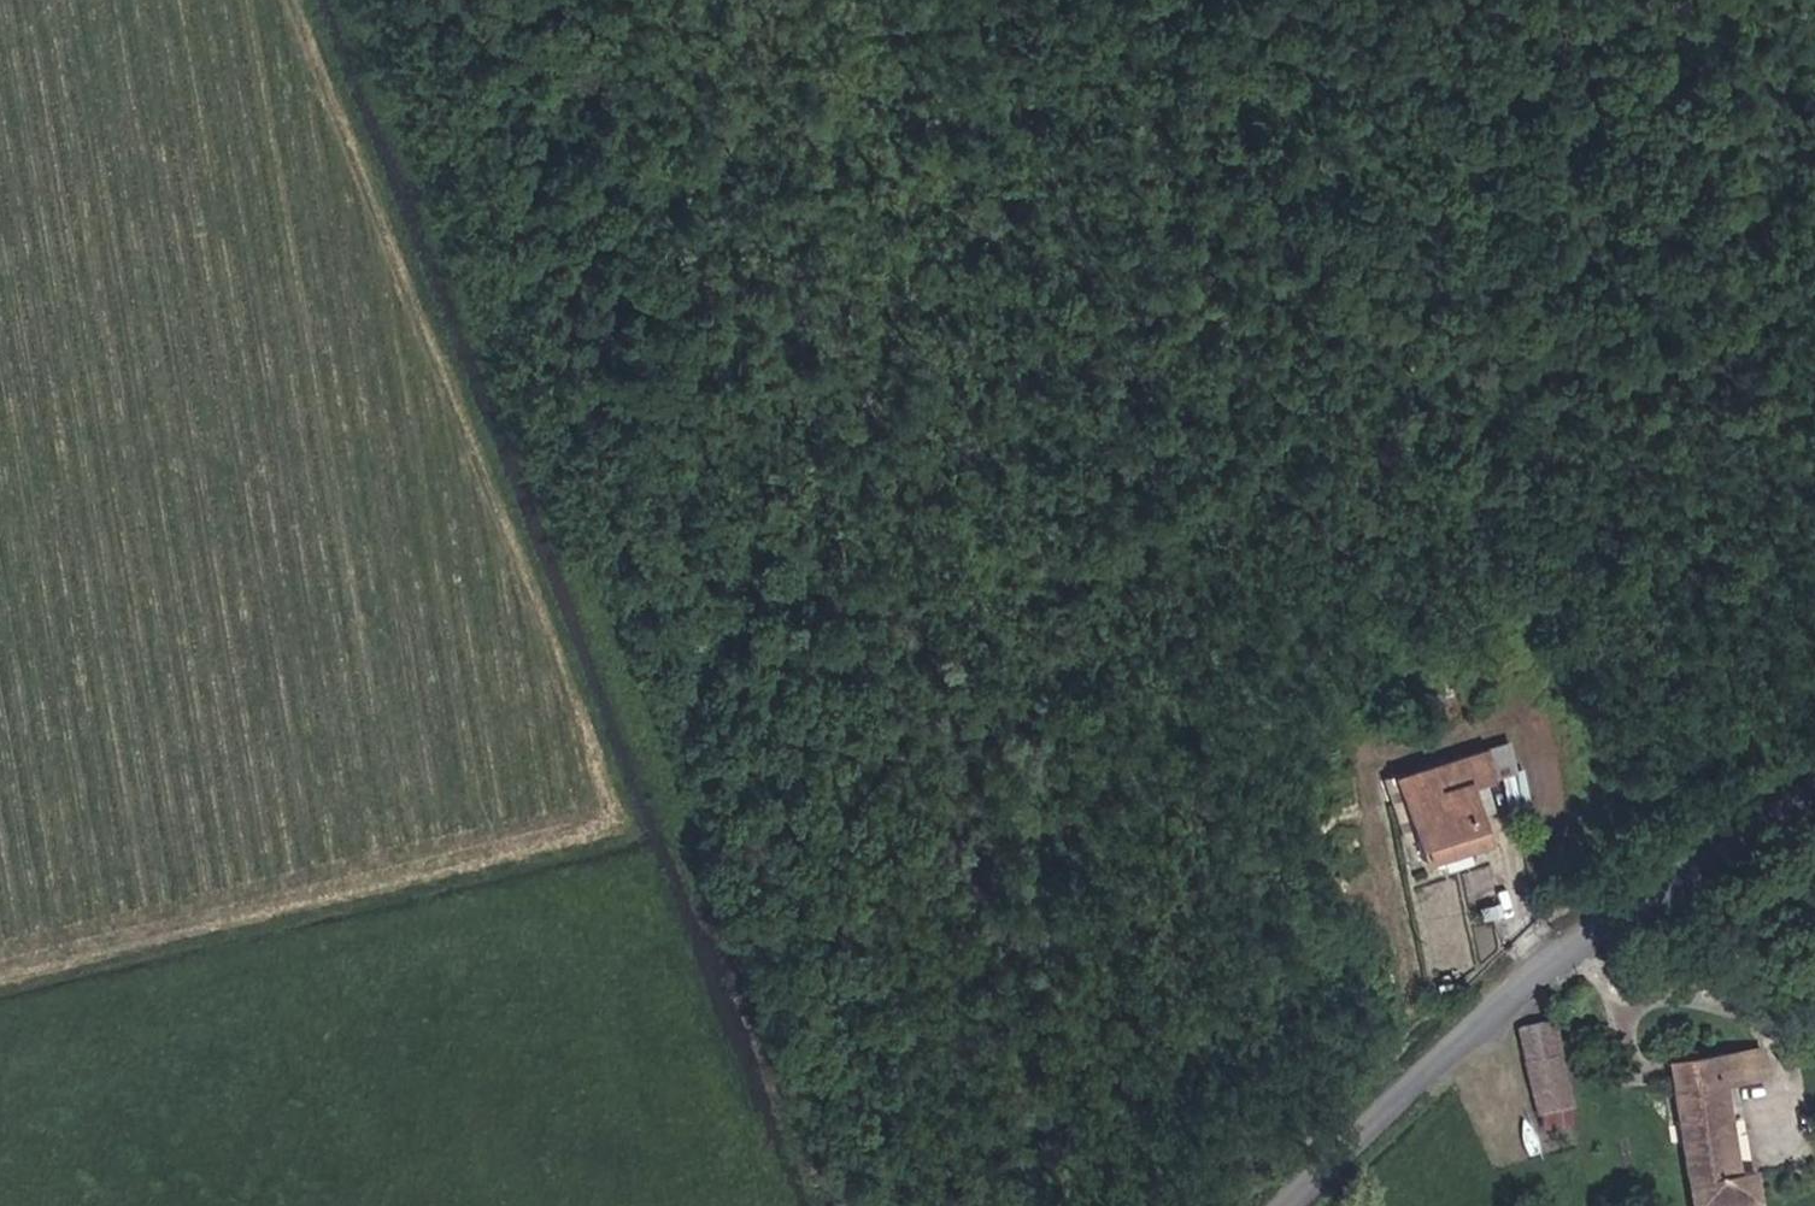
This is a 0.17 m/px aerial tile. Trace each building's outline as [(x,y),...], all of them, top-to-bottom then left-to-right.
[(1410,842),(1473,825),(1454,770),(1495,758),(1488,727),(1386,757),(1410,842)] [(1545,1047),(1554,1046),(1545,1011),(1511,1017),(1518,1052),(1545,1047)] [(1735,1073),(1762,1070),(1755,1038),(1729,1042),(1735,1073)] [(1706,1111),(1725,1107),(1719,1077),(1735,1073),(1729,1042),(1658,1053),(1682,1195),(1750,1184),(1746,1156),(1734,1158),(1714,1161),(1706,1111)] [(1527,1126),(1557,1122),(1545,1047),(1518,1052),(1527,1126)] [(1714,1161),(1734,1158),(1725,1107),(1706,1111),(1714,1161)] [(1753,1201),(1750,1184),(1682,1195),(1684,1205),(1718,1205),(1753,1201)]
